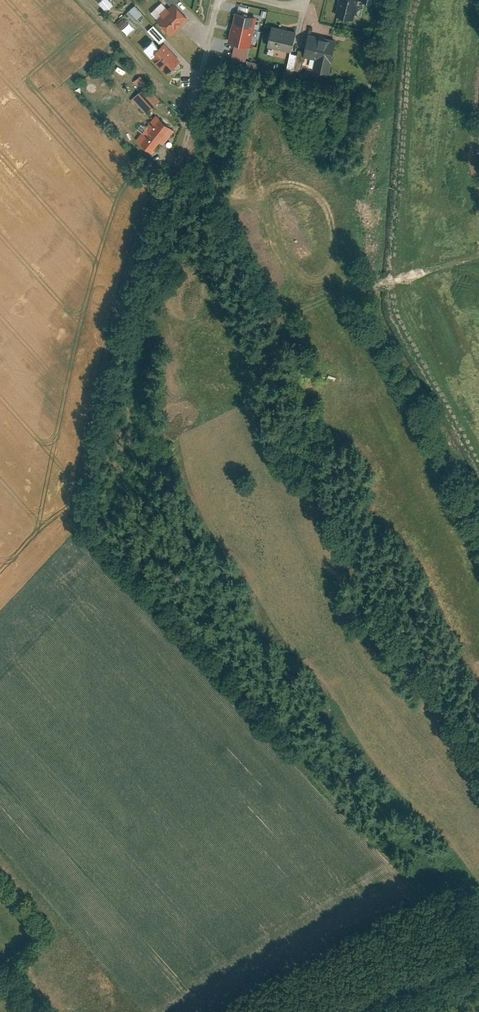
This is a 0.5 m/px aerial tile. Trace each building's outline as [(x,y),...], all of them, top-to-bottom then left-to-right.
[(101,2),(109,11),(116,4),(113,0),(104,0),(101,2)] [(335,16),(351,20),(356,0),(339,0),(335,16)] [(187,17),(173,3),(156,20),(169,34),(187,17)] [(137,5),(130,11),(139,21),(146,14),(137,5)] [(256,17),(234,12),(227,41),(235,43),(249,46),(256,17)] [(135,28),(124,19),(119,25),(129,34),(135,28)] [(157,25),(150,30),(161,43),(167,38),(157,25)] [(297,31),(271,25),(266,46),(292,52),(297,31)] [(326,38),(308,34),(303,54),(316,57),(329,60),(332,61),(336,44),(326,41),(326,38)] [(178,60),(163,43),(147,57),(163,74),(178,60)] [(249,46),(235,43),(232,55),(246,58),(249,46)] [(316,57),(312,71),(326,75),(329,60),(316,57)] [(147,85),(140,77),(132,84),(140,92),(146,86),(147,85)] [(159,100),(146,86),(140,92),(138,93),(151,107),(159,100)] [(173,131),(156,116),(137,138),(153,151),(161,142),(163,143),(173,131)]
